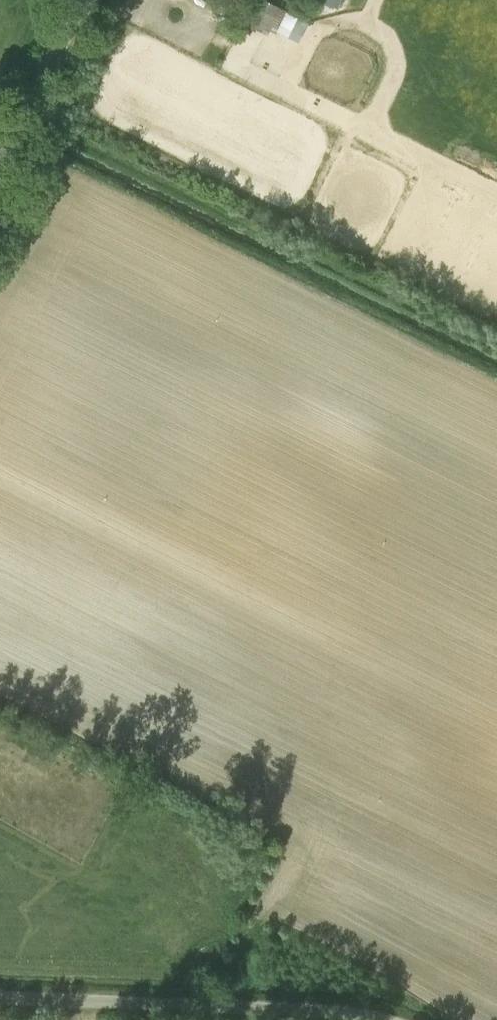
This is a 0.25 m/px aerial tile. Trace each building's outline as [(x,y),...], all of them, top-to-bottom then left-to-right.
[(281,8),(267,0),(254,0),(243,21),(267,34),(276,17),(281,8)] [(307,4),(325,12),(328,5),(332,7),(335,0),(309,0),(307,4)]
